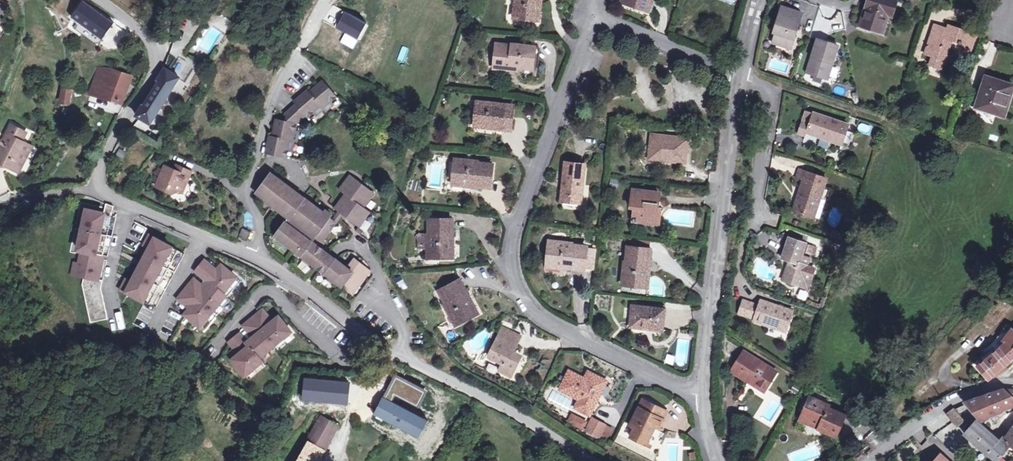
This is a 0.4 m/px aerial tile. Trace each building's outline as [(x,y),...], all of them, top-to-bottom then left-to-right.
[(71,16),(103,39),(115,23),(84,0),(83,0),(71,16)] [(537,21),(538,12),(535,12),(537,0),(541,0),(516,0),(514,18),(537,21)] [(538,12),(537,21),(541,21),(544,1),(541,0),(537,0),(535,12),(538,12)] [(645,10),(648,0),(623,0),(623,2),(645,10)] [(645,10),(653,13),(656,2),(653,1),(649,0),(648,0),(645,10)] [(902,19),(908,3),(899,0),(870,0),(862,25),(883,32),(888,15),(902,19)] [(8,5),(0,1),(0,20),(8,5)] [(782,24),(778,33),(775,43),(793,49),(804,13),(783,6),(778,22),(782,24)] [(336,14),(326,28),(336,34),(345,19),(336,14)] [(71,16),(67,22),(98,45),(103,39),(71,16)] [(215,23),(221,27),(224,23),(217,19),(215,23)] [(356,45),(365,30),(345,19),(336,34),(356,45)] [(945,27),(940,26),(941,24),(933,22),(923,51),(930,53),(927,62),(941,66),(951,38),(963,42),(961,46),(970,48),(974,33),(962,29),(962,27),(946,22),(945,27)] [(823,78),(834,44),(819,39),(814,57),(816,58),(811,74),(823,78)] [(517,68),(518,68),(533,70),(536,46),(513,44),(513,46),(497,44),(495,68),(512,71),(513,65),(518,65),(517,68)] [(840,46),(834,44),(823,78),(829,80),(840,46)] [(405,64),(409,48),(401,46),(398,62),(405,64)] [(151,123),(179,78),(185,82),(194,68),(199,71),(203,65),(182,52),(170,71),(165,68),(156,86),(137,115),(151,123)] [(90,92),(101,95),(108,75),(99,70),(90,92)] [(108,75),(101,95),(123,101),(128,90),(127,89),(130,76),(111,70),(108,75)] [(592,90),(595,81),(585,77),(582,86),(592,90)] [(992,88),(995,79),(988,77),(985,86),(992,88)] [(995,79),(992,88),(985,86),(979,107),(1005,116),(1012,93),(1012,85),(995,79)] [(266,153),(287,157),(288,150),(292,151),(294,141),(298,142),(300,133),(296,132),(297,125),(298,123),(306,116),(308,118),(313,113),(316,116),(324,109),(326,112),(334,105),(331,102),(336,98),(323,83),(311,93),(308,90),(295,101),(298,104),(285,114),(288,119),(287,122),(276,120),(273,137),(270,136),(266,153)] [(68,105),(70,90),(62,89),(61,102),(66,102),(65,105),(68,105)] [(493,126),(492,129),(511,131),(514,106),(478,102),(475,124),(493,126)] [(854,133),(847,131),(849,125),(807,110),(799,134),(807,137),(808,133),(842,145),(843,144),(849,146),(854,133)] [(869,134),(872,125),(858,121),(855,130),(869,134)] [(27,144),(21,141),(26,133),(11,125),(2,142),(0,141),(0,163),(18,172),(27,154),(23,152),(27,144)] [(653,134),(650,159),(686,163),(689,138),(653,134)] [(121,149),(116,156),(124,160),(128,154),(121,149)] [(474,182),(473,187),(491,189),(494,165),(477,163),(477,161),(456,159),(453,183),(462,184),(462,181),(474,182)] [(566,163),(562,201),(582,202),(585,165),(566,163)] [(182,181),(186,169),(174,165),(172,170),(162,166),(154,186),(172,193),(179,190),(183,192),(186,183),(182,181)] [(190,171),(186,169),(182,181),(186,183),(190,171)] [(815,218),(825,186),(827,179),(799,170),(797,177),(805,179),(794,212),(815,218)] [(330,218),(323,214),(272,174),(257,193),(290,218),(275,237),(358,299),(376,275),(360,263),(354,272),(320,247),(325,241),(323,240),(336,223),(332,220),(330,219),(330,218)] [(339,210),(343,213),(359,225),(369,212),(364,208),(374,194),(350,176),(340,190),(346,194),(336,208),(339,210)] [(831,188),(825,186),(815,218),(821,220),(831,188)] [(638,223),(638,222),(660,225),(662,207),(658,207),(658,201),(660,201),(660,193),(633,190),(631,208),(635,209),(634,223),(638,223)] [(109,213),(88,209),(85,221),(81,220),(79,229),(83,230),(105,234),(109,213)] [(326,210),(323,214),(330,218),(333,214),(326,210)] [(339,210),(332,220),(336,223),(343,213),(339,210)] [(427,258),(451,258),(451,249),(448,249),(448,238),(452,238),(452,220),(429,220),(429,233),(429,236),(427,236),(427,249),(427,258)] [(242,229),(239,238),(248,241),(251,232),(242,229)] [(75,249),(101,254),(105,234),(83,230),(81,241),(77,240),(75,249)] [(418,249),(427,249),(427,236),(429,236),(429,233),(418,234),(418,249)] [(183,252),(148,234),(144,241),(149,243),(143,255),(146,256),(143,262),(144,262),(142,266),(138,264),(128,283),(124,280),(120,288),(155,306),(183,252)] [(783,280),(808,289),(815,269),(807,266),(810,258),(802,255),(804,250),(806,244),(789,238),(783,258),(790,261),(783,280)] [(650,242),(630,240),(629,247),(649,250),(650,242)] [(568,263),(567,269),(585,270),(588,247),(571,245),(571,243),(550,241),(547,264),(556,265),(556,262),(568,263)] [(623,285),(646,288),(647,278),(644,278),(645,267),(650,267),(651,250),(649,250),(629,247),(628,247),(626,264),(625,264),(623,285)] [(100,258),(79,254),(77,262),(76,265),(72,264),(70,273),(82,275),(96,278),(100,258)] [(203,259),(201,262),(213,272),(215,269),(203,259)] [(201,262),(195,269),(205,278),(222,291),(234,276),(223,266),(218,272),(215,269),(213,272),(201,262)] [(567,271),(567,269),(568,263),(556,262),(556,265),(547,264),(547,269),(567,271)] [(647,278),(646,288),(650,288),(652,267),(650,267),(645,267),(644,278),(647,278)] [(96,278),(82,275),(80,284),(88,322),(106,318),(99,287),(101,279),(96,278)] [(202,290),(204,288),(200,284),(189,276),(187,278),(190,281),(202,290)] [(222,291),(205,278),(200,284),(204,288),(202,290),(190,281),(185,287),(212,309),(225,294),(222,291)] [(464,298),(468,296),(460,281),(439,291),(447,306),(445,306),(455,326),(476,314),(472,307),(470,308),(464,298)] [(212,309),(185,287),(179,294),(187,300),(184,303),(187,306),(183,312),(199,325),(212,309)] [(803,300),(806,291),(798,287),(794,296),(803,300)] [(184,303),(187,300),(179,294),(176,297),(184,303)] [(470,295),(468,296),(464,298),(470,308),(472,307),(476,314),(480,312),(470,295)] [(794,311),(761,300),(760,305),(744,300),(740,314),(756,319),(755,321),(787,332),(794,311)] [(633,306),(631,327),(663,330),(666,309),(633,306)] [(262,308),(259,310),(271,325),(280,318),(278,315),(272,320),(262,308)] [(259,310),(252,316),(274,342),(290,329),(280,318),(271,325),(259,310)] [(274,342),(252,316),(246,321),(258,336),(249,344),(258,355),(274,342)] [(258,336),(246,321),(243,324),(252,336),(246,341),(249,344),(258,336)] [(504,364),(500,370),(512,376),(521,358),(513,354),(521,336),(503,328),(489,357),(504,364)] [(1012,328),(1004,340),(1006,341),(978,366),(989,380),(1009,363),(1011,361),(1012,358),(1012,329),(1012,328)] [(261,359),(258,355),(249,344),(246,341),(239,332),(232,337),(242,349),(239,352),(235,348),(228,353),(245,373),(261,359)] [(242,349),(232,337),(229,340),(235,348),(239,352),(242,349)] [(491,343),(488,342),(485,348),(477,353),(485,357),(491,343)] [(750,380),(766,389),(777,373),(744,352),(733,371),(749,381),(750,380)] [(577,409),(589,415),(591,416),(607,382),(588,372),(585,380),(569,373),(561,390),(580,399),(576,408),(577,409)] [(765,391),(766,389),(750,380),(749,381),(765,391)] [(1005,389),(965,402),(967,405),(956,410),(954,408),(948,414),(957,426),(964,420),(965,422),(976,415),(982,422),(1012,405),(1012,397),(1011,395),(1005,389)] [(1005,389),(1011,395),(1012,397),(1012,389),(1005,389)] [(820,425),(819,428),(837,437),(847,415),(829,407),(830,405),(811,396),(802,417),(820,425)] [(643,401),(639,409),(646,412),(650,404),(643,401)] [(635,427),(631,437),(648,446),(658,425),(660,426),(666,412),(650,404),(646,412),(639,409),(631,426),(635,427)] [(585,423),(589,415),(577,409),(573,418),(585,423)] [(308,442),(324,451),(339,425),(321,415),(306,441),(308,442)] [(800,420),(819,428),(820,425),(802,417),(800,420)] [(603,434),(607,425),(594,419),(587,431),(601,438),(603,434)] [(988,454),(999,441),(977,420),(965,434),(988,454)] [(613,429),(607,425),(603,434),(609,437),(613,429)] [(626,435),(631,437),(635,427),(631,426),(626,435)] [(999,441),(988,454),(996,460),(998,460),(1009,449),(1004,445),(999,441)] [(324,451),(308,442),(298,460),(319,460),(324,451)] [(366,456),(352,450),(351,460),(364,460),(366,456)] [(858,460),(859,460),(867,456),(866,454),(863,451),(855,457),(857,460),(858,460)]
